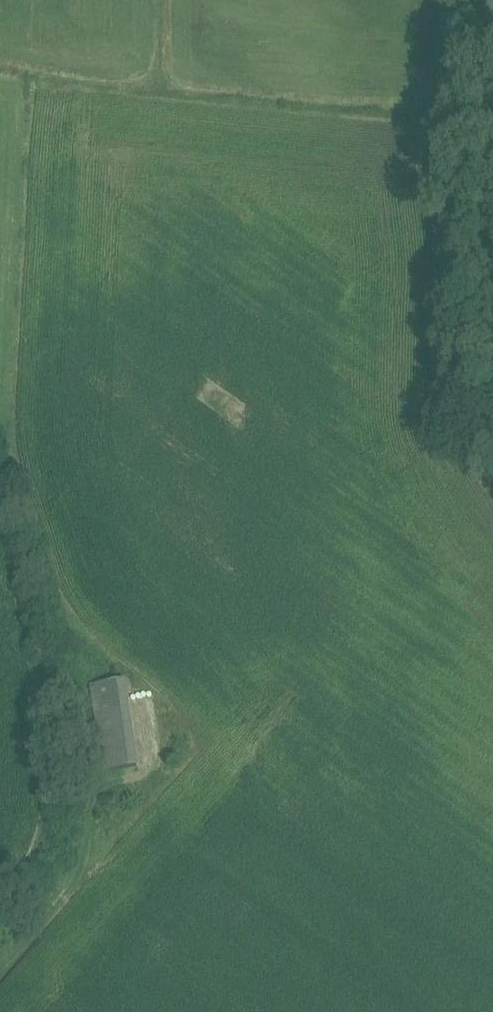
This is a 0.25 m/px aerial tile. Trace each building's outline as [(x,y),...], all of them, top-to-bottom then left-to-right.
[(134,751),(123,676),(90,681),(101,756),(134,751)]
